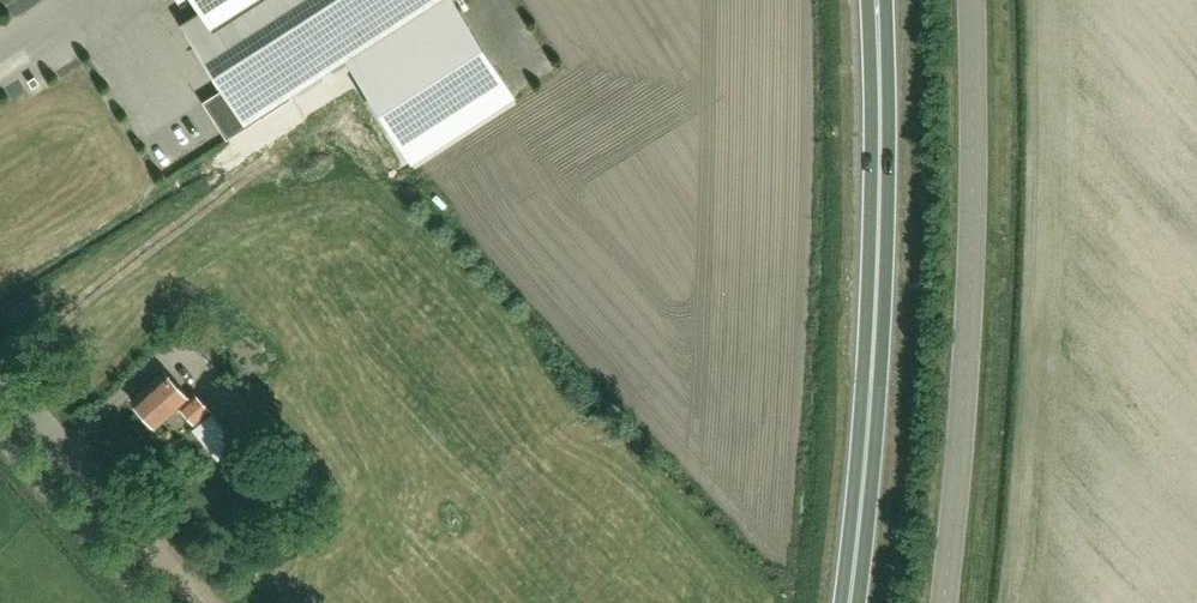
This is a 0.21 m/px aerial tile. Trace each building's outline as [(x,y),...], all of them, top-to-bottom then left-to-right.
[(200,9),(180,22),(225,91),(215,98),(213,109),(227,131),(343,57),(411,162),(514,95),(453,0),(194,0),(200,9)] [(38,82),(35,76),(29,80),(32,86),(38,82)] [(195,423),(193,426),(218,456),(236,442),(209,410),(193,391),(186,396),(164,370),(132,399),(155,425),(178,404),(195,423)]
